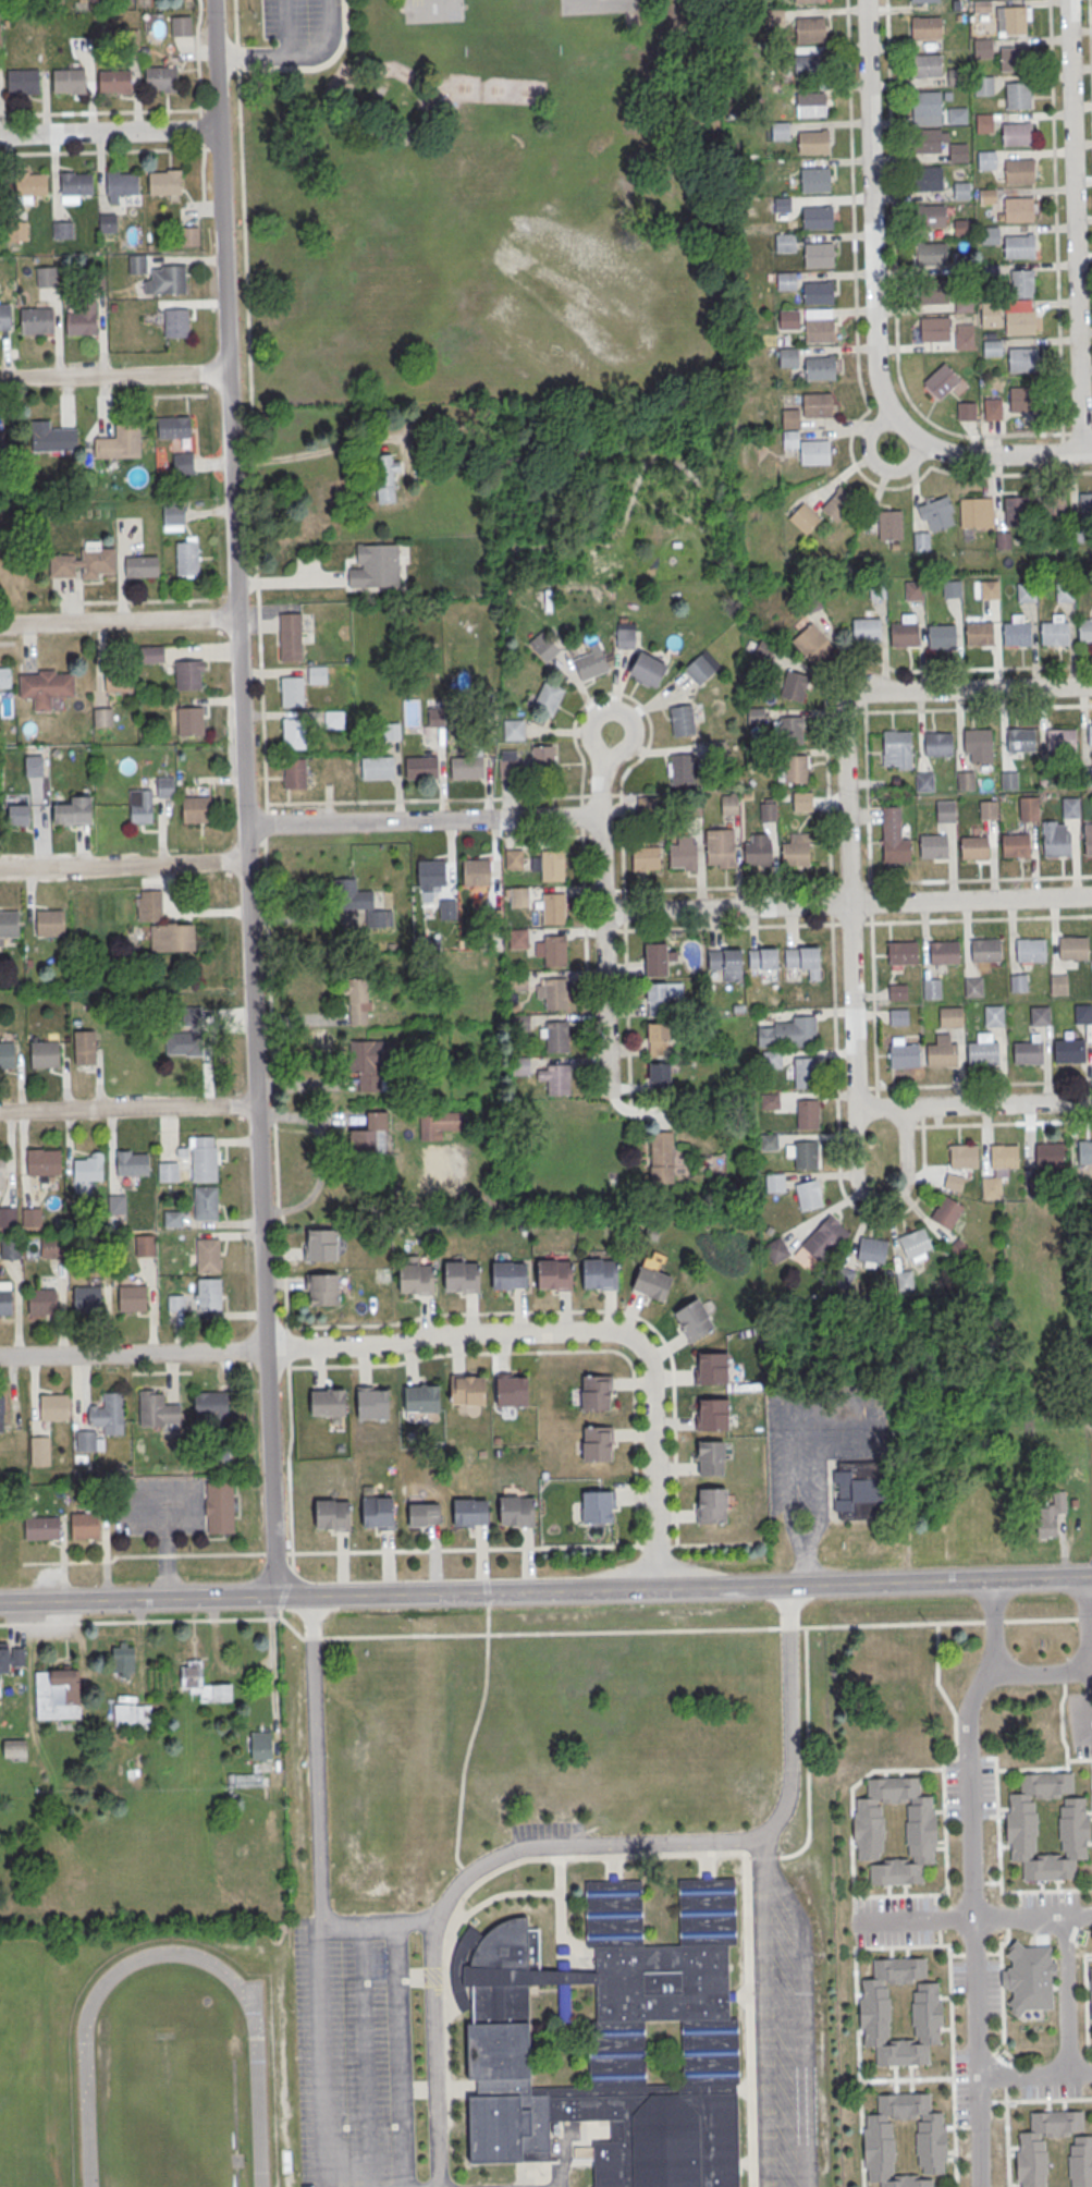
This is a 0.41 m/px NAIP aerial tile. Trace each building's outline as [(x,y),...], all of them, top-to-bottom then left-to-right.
[(997,6),(997,35),(1027,35),(1027,6),(997,6)] [(765,9),(784,8),(785,25),(766,25),(765,9)] [(172,36),(191,36),(191,16),(172,16),(172,36)] [(912,16),(941,16),(941,39),(912,39),(912,16)] [(796,17),(824,17),(825,40),(797,40),(796,17)] [(993,39),(973,39),(973,58),(993,58),(993,39)] [(999,48),(1028,47),(1029,70),(1001,70),(999,48)] [(911,54),(940,53),(941,76),(912,76),(911,54)] [(796,54),(824,54),(824,76),(796,77),(796,54)] [(145,68),(176,66),(177,88),(146,89),(145,68)] [(8,70),(38,69),(39,90),(8,91),(8,70)] [(53,70),(85,69),(85,90),(54,91),(53,70)] [(99,71),(131,70),(131,91),(99,93),(99,71)] [(993,76),(974,76),(974,94),(993,94),(993,76)] [(1006,82),(1029,82),(1029,109),(1007,110),(1006,82)] [(911,90),(940,89),(941,112),(912,113),(911,90)] [(797,93),(825,93),(825,114),(797,115),(797,93)] [(947,107),(966,106),(967,123),(947,124),(947,107)] [(973,114),(992,113),(993,131),(973,131),(973,114)] [(771,122),(789,121),(789,138),(771,138),(771,122)] [(1003,123),(1031,123),(1032,145),(1004,146),(1003,123)] [(911,129),(940,129),(940,150),(911,151),(911,129)] [(799,131),(827,130),(827,152),(799,152),(799,131)] [(948,143),(967,143),(967,160),(948,160),(948,143)] [(977,150),(995,150),(995,168),(977,168),(977,150)] [(1005,159),(1033,159),(1033,183),(1005,183),(1005,159)] [(912,167),(941,167),(942,188),(913,190),(912,167)] [(180,169),(181,193),(149,194),(149,172),(167,171),(167,169),(180,169)] [(801,169),(830,169),(830,191),(801,192),(801,169)] [(60,171),(74,171),(74,173),(91,173),(91,193),(78,194),(78,203),(61,203),(60,171)] [(106,171),(119,171),(120,173),(136,173),(137,194),(118,194),(118,203),(109,203),(109,195),(106,195),(106,171)] [(14,173),(46,172),(47,194),(15,195),(14,173)] [(953,182),(968,181),(968,198),(954,198),(953,182)] [(996,203),(996,189),(979,189),(979,203),(996,203)] [(773,196),(789,196),(789,210),(774,210),(773,196)] [(1004,197),(1032,197),(1032,220),(1004,220),(1004,197)] [(916,205),(944,205),(945,227),(917,228),(916,205)] [(802,207),(831,207),(832,229),(803,230),(802,207)] [(116,232),(116,213),(99,213),(99,232),(116,232)] [(953,219),(972,219),(972,236),(954,236),(953,219)] [(72,238),(72,221),(53,221),(53,238),(72,238)] [(8,222),(8,239),(27,239),(27,222),(8,222)] [(980,227),(998,225),(998,243),(980,244),(980,227)] [(181,244),(199,244),(199,227),(181,227),(181,244)] [(776,234),(795,233),(796,251),(776,252),(776,234)] [(1005,235),(1033,234),(1033,257),(1006,258),(1005,235)] [(917,242),(945,241),(946,264),(918,264),(917,242)] [(805,244),(833,243),(833,266),(805,266),(805,244)] [(129,273),(146,273),(146,255),(129,255),(129,273)] [(143,294),(186,294),(186,265),(152,265),(152,277),(143,277),(143,294)] [(37,286),(57,286),(57,267),(37,267),(37,286)] [(1010,269),(1032,269),(1033,296),(1010,296),(1010,269)] [(776,272),(796,272),(796,289),(777,290),(776,272)] [(918,281),(946,280),(946,303),(918,304),(918,281)] [(805,281),(833,281),(833,303),(805,304),(805,281)] [(954,294),(972,294),(972,310),(954,311),(954,294)] [(980,304),(999,303),(999,320),(981,320),(980,304)] [(10,331),(0,331),(0,306),(10,306),(10,331)] [(189,336),(189,308),(164,308),(164,337),(189,336)] [(21,310),(52,309),(53,334),(22,335),(21,310)] [(781,309),(799,309),(799,327),(781,327),(781,309)] [(1005,311),(1033,310),(1033,333),(1005,333),(1005,311)] [(64,313),(96,311),(97,337),(65,338),(64,313)] [(919,317),(947,317),(948,339),(920,340),(919,317)] [(805,319),(833,318),(834,341),(806,341),(805,319)] [(954,331),(972,331),(972,347),(954,349),(954,331)] [(982,340),(1001,339),(1002,356),(983,357),(982,340)] [(1008,347),(1036,346),(1036,369),(1008,369),(1008,347)] [(778,349),(798,347),(798,365),(780,365),(778,349)] [(806,357),(834,356),(834,379),(806,379),(806,357)] [(921,384),(936,399),(959,376),(944,361),(921,384)] [(1010,410),(1034,410),(1034,387),(1010,387),(1010,410)] [(832,418),(832,393),(803,393),(803,418),(832,418)] [(982,401),(1001,401),(1002,417),(982,418),(982,401)] [(957,402),(976,402),(976,418),(957,419),(957,402)] [(830,440),(800,440),(800,409),(782,409),(783,448),(800,448),(800,464),(830,464),(830,440)] [(190,416),(157,416),(157,437),(190,437),(190,416)] [(32,421),(50,421),(50,430),(76,429),(77,451),(33,453),(32,421)] [(95,440),(116,440),(115,426),(140,426),(140,460),(96,461),(95,440)] [(375,456),(392,454),(393,462),(401,461),(402,473),(394,474),(396,488),(393,488),(395,503),(379,506),(377,490),(379,490),(375,456)] [(837,522),(855,498),(838,485),(820,510),(837,522)] [(1040,493),(1064,493),(1065,522),(1041,523),(1040,493)] [(1078,493),(1091,493),(1091,522),(1079,523),(1078,493)] [(918,505),(925,530),(912,534),(917,551),(931,547),(927,532),(957,524),(949,496),(918,505)] [(970,497),(994,496),(995,525),(971,526),(970,497)] [(1004,497),(1028,496),(1029,525),(1005,525),(1004,497)] [(806,535),(821,519),(803,501),(787,517),(806,535)] [(184,504),(163,504),(163,530),(184,530),(184,504)] [(879,510),(879,540),(901,540),(901,510),(879,510)] [(996,548),(1010,548),(1010,532),(996,532),(996,548)] [(175,546),(198,545),(199,576),(176,576),(175,546)] [(357,546),(400,545),(401,589),(348,590),(348,571),(363,571),(363,566),(357,566),(357,546)] [(82,551),(114,550),(115,575),(83,577),(82,551)] [(125,559),(157,558),(158,579),(126,581),(125,559)] [(943,578),(960,578),(961,597),(943,597),(943,578)] [(980,581),(998,579),(999,598),(981,599),(980,581)] [(905,581),(905,600),(923,600),(923,581),(905,581)] [(1016,582),(1034,582),(1035,600),(1017,601),(1016,582)] [(1055,583),(1073,583),(1075,601),(1056,601),(1055,583)] [(280,615),(302,614),(304,662),(281,663),(280,615)] [(851,619),(880,618),(880,640),(852,640),(851,619)] [(1077,620),(1091,619),(1091,640),(1078,640),(1077,620)] [(965,622),(993,621),(994,643),(966,644),(965,622)] [(813,666),(834,647),(812,622),(791,640),(813,666)] [(889,623),(918,622),(919,645),(891,645),(889,623)] [(1003,623),(1031,622),(1031,644),(1003,645),(1003,623)] [(1040,622),(1068,622),(1069,643),(1041,644),(1040,622)] [(928,624),(955,624),(956,646),(928,647),(928,624)] [(559,650),(542,630),(528,642),(545,662),(559,650)] [(634,647),(634,632),(617,632),(617,647),(634,647)] [(755,650),(767,658),(774,647),(762,639),(755,650)] [(164,662),(164,645),(140,645),(140,662),(164,662)] [(608,672),(602,649),(574,657),(580,680),(608,672)] [(655,689),(668,664),(640,650),(627,675),(655,689)] [(715,670),(701,653),(684,667),(698,685),(715,670)] [(176,663),(199,662),(199,693),(176,694),(176,663)] [(11,689),(0,690),(0,669),(11,669),(11,689)] [(802,702),(809,675),(787,669),(780,697),(802,702)] [(19,676),(39,676),(39,672),(56,672),(56,675),(74,675),(75,698),(51,699),(51,712),(34,713),(34,700),(20,700),(19,676)] [(281,679),(304,677),(304,708),(281,709),(281,679)] [(565,688),(545,679),(532,707),(552,716),(565,688)] [(695,734),(692,704),(670,706),(673,736),(695,734)] [(179,707),(201,707),(203,737),(180,737),(179,707)] [(444,726),(444,707),(428,707),(428,726),(444,726)] [(94,708),(94,726),(112,726),(112,708),(94,708)] [(770,723),(770,708),(747,708),(747,723),(770,723)] [(803,743),(803,716),(780,716),(780,743),(803,743)] [(503,740),(523,740),(523,719),(503,719),(503,740)] [(283,721),(306,721),(307,752),(284,752),(283,721)] [(1075,727),(1046,727),(1046,748),(1075,748),(1075,727)] [(1005,729),(1034,728),(1035,750),(1006,752),(1005,729)] [(964,730),(991,729),(992,762),(970,762),(970,752),(964,752),(964,730)] [(882,768),(911,768),(911,730),(882,730),(882,768)] [(923,733),(953,732),(954,755),(924,756),(923,733)] [(554,745),(531,745),(531,767),(554,767),(554,745)] [(518,778),(518,750),(499,750),(499,778),(518,778)] [(670,754),(670,784),(692,784),(692,754),(670,754)] [(781,782),(808,782),(808,755),(781,755),(781,782)] [(361,759),(394,758),(395,781),(363,782),(361,759)] [(406,759),(439,758),(439,780),(407,782),(406,759)] [(451,760),(483,758),(484,781),(452,782),(451,760)] [(284,760),(307,760),(307,791),(284,791),(284,760)] [(974,789),(974,771),(958,771),(958,789),(974,789)] [(1017,771),(1001,771),(1001,788),(1017,788),(1017,771)] [(934,791),(934,772),(915,772),(915,791),(934,791)] [(175,776),(157,776),(157,797),(175,797),(175,776)] [(131,792),(152,792),(154,824),(132,824),(131,792)] [(721,793),(721,814),(739,814),(739,793),(721,793)] [(1036,797),(1019,797),(1019,820),(1036,820),(1036,797)] [(1061,797),(1061,817),(1079,817),(1079,797),(1061,797)] [(72,799),(91,798),(91,827),(53,827),(53,807),(73,807),(72,799)] [(182,799),(209,798),(211,824),(183,826),(182,799)] [(936,822),(955,822),(955,801),(936,801),(936,822)] [(979,801),(980,819),(997,819),(997,801),(979,801)] [(760,802),(760,820),(777,820),(777,802),(760,802)] [(8,824),(29,824),(29,803),(8,803),(8,824)] [(1084,855),(1091,855),(1091,822),(1084,822),(1084,855)] [(706,867),(734,867),(734,829),(706,829),(706,867)] [(782,865),(809,865),(809,833),(790,833),(790,842),(782,842),(782,865)] [(1002,834),(1031,833),(1031,856),(1002,857),(1002,834)] [(744,834),(744,864),(772,864),(772,834),(744,834)] [(669,845),(669,869),(696,869),(696,835),(678,835),(678,845),(669,845)] [(960,836),(990,835),(991,858),(960,859),(960,836)] [(1043,835),(1071,835),(1071,857),(1043,858),(1043,835)] [(919,838),(947,836),(948,859),(920,860),(919,838)] [(882,842),(910,841),(911,864),(883,865),(882,842)] [(659,846),(632,846),(632,869),(659,869),(659,846)] [(505,868),(522,868),(522,849),(505,849),(505,868)] [(541,853),(564,853),(564,883),(541,883),(541,853)] [(463,859),(490,858),(491,884),(464,885),(463,859)] [(418,860),(445,859),(446,885),(419,887),(418,860)] [(392,927),(392,908),(374,908),(374,890),(357,890),(357,878),(335,878),(336,927),(392,927)] [(162,890),(138,890),(138,921),(151,921),(151,951),(195,951),(195,923),(162,923),(162,890)] [(542,893),(565,893),(566,924),(543,924),(542,893)] [(36,911),(64,909),(65,936),(38,937),(36,911)] [(20,937),(0,937),(0,911),(19,911),(20,937)] [(510,930),(527,929),(528,949),(510,949),(510,930)] [(544,937),(566,936),(567,966),(544,967),(544,937)] [(1058,937),(1088,936),(1089,958),(1058,960),(1058,937)] [(970,939),(999,938),(1001,961),(971,962),(970,939)] [(1016,939),(1045,938),(1046,961),(1017,962),(1016,939)] [(886,941),(917,940),(917,963),(887,964),(886,941)] [(929,941),(958,940),(959,963),(930,964),(929,941)] [(646,945),(668,945),(670,976),(647,976),(646,945)] [(786,951),(820,950),(820,982),(809,982),(809,973),(801,973),(801,969),(786,969),(786,951)] [(708,953),(741,952),(741,983),(724,983),(723,972),(709,972),(708,953)] [(749,952),(776,952),(777,982),(760,982),(759,970),(749,970),(749,952)] [(510,987),(524,987),(524,973),(510,973),(510,987)] [(1010,977),(1029,977),(1030,993),(1011,994),(1010,977)] [(1051,978),(1069,977),(1069,994),(1051,994),(1051,978)] [(348,1024),(370,1024),(370,979),(348,979),(348,1024)] [(544,979),(567,979),(568,1010),(545,1010),(544,979)] [(965,980),(983,979),(984,997),(966,997),(965,980)] [(647,981),(670,981),(671,1012),(648,1012),(647,981)] [(923,982),(942,981),(943,999),(923,1000),(923,982)] [(888,986),(908,985),(908,1000),(889,1001),(888,986)] [(1075,1005),(1091,1005),(1091,1024),(1076,1024),(1075,1005)] [(984,1006),(1003,1006),(1004,1026),(985,1027),(984,1006)] [(165,1034),(192,1033),(192,1025),(184,1025),(183,1007),(201,1007),(203,1055),(185,1055),(185,1053),(167,1054),(165,1034)] [(940,1009),(962,1007),(964,1028),(941,1029),(940,1009)] [(1031,1009),(1050,1007),(1050,1025),(1031,1025),(1031,1009)] [(891,1010),(909,1009),(909,1026),(891,1026),(891,1010)] [(794,1016),(815,1015),(817,1046),(758,1048),(758,1026),(774,1026),(774,1023),(794,1022),(794,1016)] [(545,1022),(568,1022),(569,1052),(547,1052),(545,1022)] [(648,1023),(670,1022),(671,1056),(649,1058),(648,1023)] [(75,1031),(96,1030),(97,1064),(76,1065),(75,1031)] [(30,1041),(58,1040),(60,1066),(32,1067),(30,1041)] [(349,1073),(359,1073),(359,1091),(380,1091),(380,1065),(395,1065),(395,1040),(349,1040),(349,1073)] [(1084,1040),(1084,1062),(1055,1063),(1054,1040),(1084,1040)] [(15,1068),(0,1069),(0,1043),(14,1042),(15,1068)] [(998,1042),(998,1065),(969,1065),(968,1043),(998,1042)] [(1043,1042),(1044,1064),(1015,1065),(1014,1042),(1043,1042)] [(957,1043),(957,1066),(928,1066),(928,1044),(957,1043)] [(919,1044),(919,1067),(889,1067),(889,1046),(919,1044)] [(763,1051),(782,1051),(782,1068),(763,1068),(763,1051)] [(512,1058),(530,1058),(530,1076),(512,1077),(512,1058)] [(794,1059),(817,1058),(818,1088),(795,1089),(794,1059)] [(649,1081),(672,1081),(672,1062),(649,1062),(649,1081)] [(548,1064),(570,1064),(572,1095),(549,1096),(548,1079),(538,1080),(538,1070),(548,1070),(548,1064)] [(761,1094),(780,1092),(780,1110),(761,1110),(761,1094)] [(797,1100),(820,1099),(821,1129),(798,1131),(797,1100)] [(348,1152),(387,1152),(387,1111),(366,1111),(366,1129),(348,1129),(348,1152)] [(420,1140),(442,1140),(442,1129),(462,1129),(462,1112),(420,1112),(420,1140)] [(651,1132),(673,1132),(674,1162),(651,1162),(651,1132)] [(760,1134),(778,1134),(778,1151),(760,1151),(760,1134)] [(795,1140),(818,1140),(818,1171),(795,1171),(795,1140)] [(1078,1143),(1091,1142),(1091,1164),(1079,1164),(1078,1143)] [(1064,1144),(1065,1165),(1036,1166),(1035,1145),(1064,1144)] [(978,1145),(979,1168),(952,1169),(950,1146),(978,1145)] [(1017,1145),(1018,1168),(991,1169),(990,1146),(1017,1145)] [(193,1147),(216,1147),(216,1181),(193,1182),(193,1147)] [(27,1150),(54,1149),(56,1175),(28,1176),(27,1150)] [(116,1150),(132,1150),(132,1154),(149,1153),(149,1175),(116,1176),(116,1150)] [(75,1156),(102,1154),(103,1180),(76,1182),(75,1156)] [(159,1163),(179,1162),(179,1183),(159,1184),(159,1163)] [(943,1187),(961,1191),(964,1176),(947,1172),(943,1187)] [(765,1175),(785,1174),(785,1192),(766,1192),(765,1175)] [(982,1178),(1001,1177),(1002,1198),(983,1199),(982,1178)] [(1039,1195),(1039,1178),(1028,1178),(1028,1195),(1039,1195)] [(795,1185),(817,1180),(823,1207),(801,1212),(795,1185)] [(194,1187),(218,1186),(218,1221),(195,1221),(194,1187)] [(949,1230),(964,1207),(944,1195),(930,1218),(949,1230)] [(108,1196),(126,1196),(126,1214),(109,1214),(108,1196)] [(17,1229),(0,1229),(0,1208),(16,1208),(17,1229)] [(22,1208),(41,1208),(42,1227),(23,1229),(22,1208)] [(164,1211),(184,1211),(184,1227),(164,1227),(164,1211)] [(800,1246),(830,1214),(850,1234),(821,1264),(800,1246)] [(898,1237),(907,1259),(932,1249),(923,1227),(898,1237)] [(337,1229),(306,1229),(306,1261),(337,1261),(337,1229)] [(136,1236),(155,1236),(156,1256),(136,1257),(136,1236)] [(762,1246),(780,1236),(790,1255),(773,1264),(762,1246)] [(860,1236),(857,1260),(884,1264),(887,1241),(860,1236)] [(1,1239),(21,1238),(21,1259),(1,1259),(1,1239)] [(41,1238),(64,1238),(64,1259),(41,1259),(41,1238)] [(197,1238),(220,1238),(221,1273),(198,1273),(197,1238)] [(948,1248),(958,1238),(971,1251),(960,1262),(948,1248)] [(664,1301),(672,1276),(658,1271),(663,1255),(654,1252),(653,1257),(644,1255),(632,1291),(664,1301)] [(584,1258),(584,1285),(602,1285),(602,1284),(617,1283),(617,1259),(603,1259),(603,1258),(584,1258)] [(538,1260),(538,1287),(556,1286),(556,1285),(572,1285),(572,1261),(557,1261),(557,1259),(538,1260)] [(445,1261),(445,1288),(464,1288),(464,1292),(480,1292),(479,1262),(465,1262),(465,1261),(445,1261)] [(492,1261),(493,1288),(512,1288),(512,1287),(527,1286),(527,1262),(513,1263),(513,1261),(492,1261)] [(400,1263),(401,1291),(418,1291),(418,1295),(434,1294),(434,1264),(420,1264),(420,1263),(400,1263)] [(839,1266),(831,1284),(846,1291),(855,1272),(839,1266)] [(896,1273),(912,1271),(915,1290),(898,1292),(896,1273)] [(339,1305),(339,1273),(307,1273),(307,1305),(339,1305)] [(198,1278),(221,1278),(222,1311),(199,1312),(198,1278)] [(119,1286),(146,1285),(147,1311),(120,1312),(119,1286)] [(74,1286),(101,1286),(101,1311),(75,1312),(74,1286)] [(29,1290),(56,1288),(57,1314),(29,1315),(29,1290)] [(12,1315),(0,1315),(0,1290),(11,1290),(12,1315)] [(168,1295),(184,1295),(185,1311),(169,1311),(168,1295)] [(691,1343),(716,1326),(697,1297),(672,1314),(691,1343)] [(699,1353),(728,1352),(728,1368),(727,1368),(728,1384),(696,1385),(695,1368),(699,1368),(699,1353)] [(527,1373),(496,1373),(496,1406),(527,1406),(527,1373)] [(484,1404),(484,1375),(450,1375),(450,1404),(484,1404)] [(611,1375),(582,1375),(582,1409),(611,1409),(611,1375)] [(405,1385),(405,1412),(439,1412),(439,1385),(405,1385)] [(388,1419),(388,1387),(357,1387),(358,1419),(388,1419)] [(311,1416),(345,1416),(345,1389),(311,1389),(311,1416)] [(139,1390),(156,1390),(156,1393),(164,1393),(164,1405),(180,1404),(180,1422),(164,1422),(165,1427),(140,1428),(139,1390)] [(195,1392),(228,1391),(229,1417),(196,1418),(195,1392)] [(103,1393),(123,1393),(123,1434),(103,1434),(103,1426),(89,1427),(89,1408),(103,1408),(103,1393)] [(40,1395),(68,1394),(69,1419),(41,1420),(40,1395)] [(699,1398),(729,1398),(729,1414),(728,1414),(728,1431),(696,1431),(696,1415),(700,1415),(699,1398)] [(612,1460),(612,1426),(583,1426),(583,1460),(612,1460)] [(77,1431),(96,1431),(97,1452),(77,1452),(77,1431)] [(32,1438),(50,1438),(51,1457),(32,1458),(32,1438)] [(698,1441),(698,1475),(726,1475),(726,1441),(698,1441)] [(885,1518),(884,1461),(833,1461),(833,1519),(885,1518)] [(207,1482),(233,1481),(235,1532),(208,1534),(208,1516),(206,1516),(206,1500),(207,1500),(207,1482)] [(698,1488),(727,1487),(728,1505),(727,1505),(727,1523),(695,1523),(695,1506),(698,1506),(698,1488)] [(613,1523),(613,1490),(582,1490),(582,1523),(613,1523)] [(1053,1492),(1065,1492),(1066,1513),(1056,1514),(1057,1538),(1038,1539),(1036,1518),(1041,1518),(1040,1508),(1044,1507),(1044,1505),(1054,1505),(1053,1492)] [(501,1495),(519,1495),(519,1498),(535,1496),(536,1528),(519,1528),(519,1524),(501,1525),(501,1495)] [(363,1496),(379,1496),(379,1499),(394,1499),(395,1529),(379,1529),(378,1526),(364,1526),(363,1496)] [(454,1499),(474,1498),(474,1500),(488,1499),(489,1524),(474,1524),(474,1526),(455,1527),(454,1499)] [(316,1499),(335,1499),(335,1501),(351,1501),(352,1531),(334,1531),(334,1527),(317,1528),(316,1499)] [(409,1504),(409,1526),(440,1526),(440,1504),(409,1504)] [(72,1513),(98,1513),(99,1538),(72,1539),(72,1513)] [(25,1518),(60,1517),(60,1539),(25,1540),(25,1518)] [(134,1642),(112,1642),(112,1676),(134,1676),(134,1642)] [(24,1666),(24,1647),(0,1647),(0,1672),(9,1672),(9,1666),(24,1666)] [(232,1702),(232,1683),(202,1683),(201,1659),(180,1660),(181,1692),(200,1691),(200,1702),(232,1702)] [(80,1718),(80,1669),(36,1669),(36,1718),(80,1718)] [(151,1704),(114,1704),(114,1728),(151,1728),(151,1704)] [(271,1759),(271,1731),(250,1731),(250,1759),(271,1759)] [(26,1758),(26,1744),(4,1743),(4,1758),(26,1758)] [(1072,1772),(1018,1773),(1019,1794),(1007,1794),(1008,1812),(1005,1812),(1006,1842),(1008,1841),(1009,1862),(1021,1861),(1021,1882),(1076,1880),(1075,1859),(1088,1859),(1087,1841),(1090,1840),(1089,1817),(1087,1817),(1087,1797),(1062,1797),(1063,1806),(1058,1807),(1060,1855),(1035,1856),(1034,1836),(1038,1836),(1036,1813),(1033,1813),(1033,1803),(1029,1803),(1029,1795),(1034,1795),(1034,1799),(1058,1798),(1058,1794),(1072,1793),(1072,1772)] [(263,1773),(228,1773),(227,1786),(262,1787),(263,1773)] [(870,1885),(924,1884),(923,1864),(935,1864),(933,1795),(920,1796),(919,1775),(867,1777),(867,1798),(855,1798),(855,1818),(852,1818),(854,1841),(856,1841),(856,1860),(881,1860),(880,1852),(884,1850),(882,1803),(907,1801),(907,1821),(905,1821),(906,1844),(909,1844),(909,1855),(913,1855),(913,1862),(908,1862),(908,1858),(884,1859),(884,1864),(870,1865),(870,1885)] [(733,1944),(736,1943),(734,1878),(678,1879),(679,1945),(643,1945),(641,1880),(585,1881),(587,1947),(595,1947),(595,1970),(539,1972),(538,1929),(527,1929),(527,1916),(484,1929),(454,1930),(456,2010),(467,2010),(471,2162),(551,2161),(550,2121),(611,2120),(611,2141),(593,2141),(594,2186),(738,2186),(733,1944)] [(1054,2010),(1053,1961),(1050,1961),(1050,1945),(1009,1946),(1009,1969),(1001,1969),(1001,1989),(1010,1989),(1010,2011),(1054,2010)] [(925,1957),(872,1959),(872,1979),(861,1979),(861,1997),(859,1997),(859,2027),(862,2027),(863,2048),(874,2048),(875,2067),(930,2066),(929,2045),(942,2044),(941,2026),(943,2026),(943,2002),(941,2002),(940,1982),(916,1983),(916,1992),(912,1992),(913,2040),(889,2041),(888,2021),(892,2021),(891,1999),(887,1999),(887,1988),(883,1988),(882,1980),(887,1980),(887,1984),(912,1984),(912,1979),(927,1979),(925,1957)] [(932,2179),(932,2186),(879,2186),(879,2182),(867,2183),(864,2114),(875,2113),(875,2093),(930,2092),(930,2113),(943,2112),(943,2131),(946,2131),(946,2154),(945,2154),(945,2174),(921,2175),(921,2166),(917,2166),(916,2118),(891,2119),(892,2138),(894,2138),(895,2161),(892,2161),(892,2172),(887,2173),(887,2179),(893,2179),(893,2175),(918,2174),(918,2179),(932,2179)] [(1029,2111),(1029,2130),(1018,2131),(1019,2186),(1046,2186),(1045,2174),(1047,2174),(1047,2151),(1044,2151),(1043,2139),(1040,2140),(1039,2133),(1044,2133),(1044,2137),(1069,2136),(1069,2131),(1083,2130),(1082,2110),(1029,2111)] [(1072,2135),(1072,2143),(1069,2143),(1070,2186),(1091,2186),(1091,2134),(1072,2135)]
